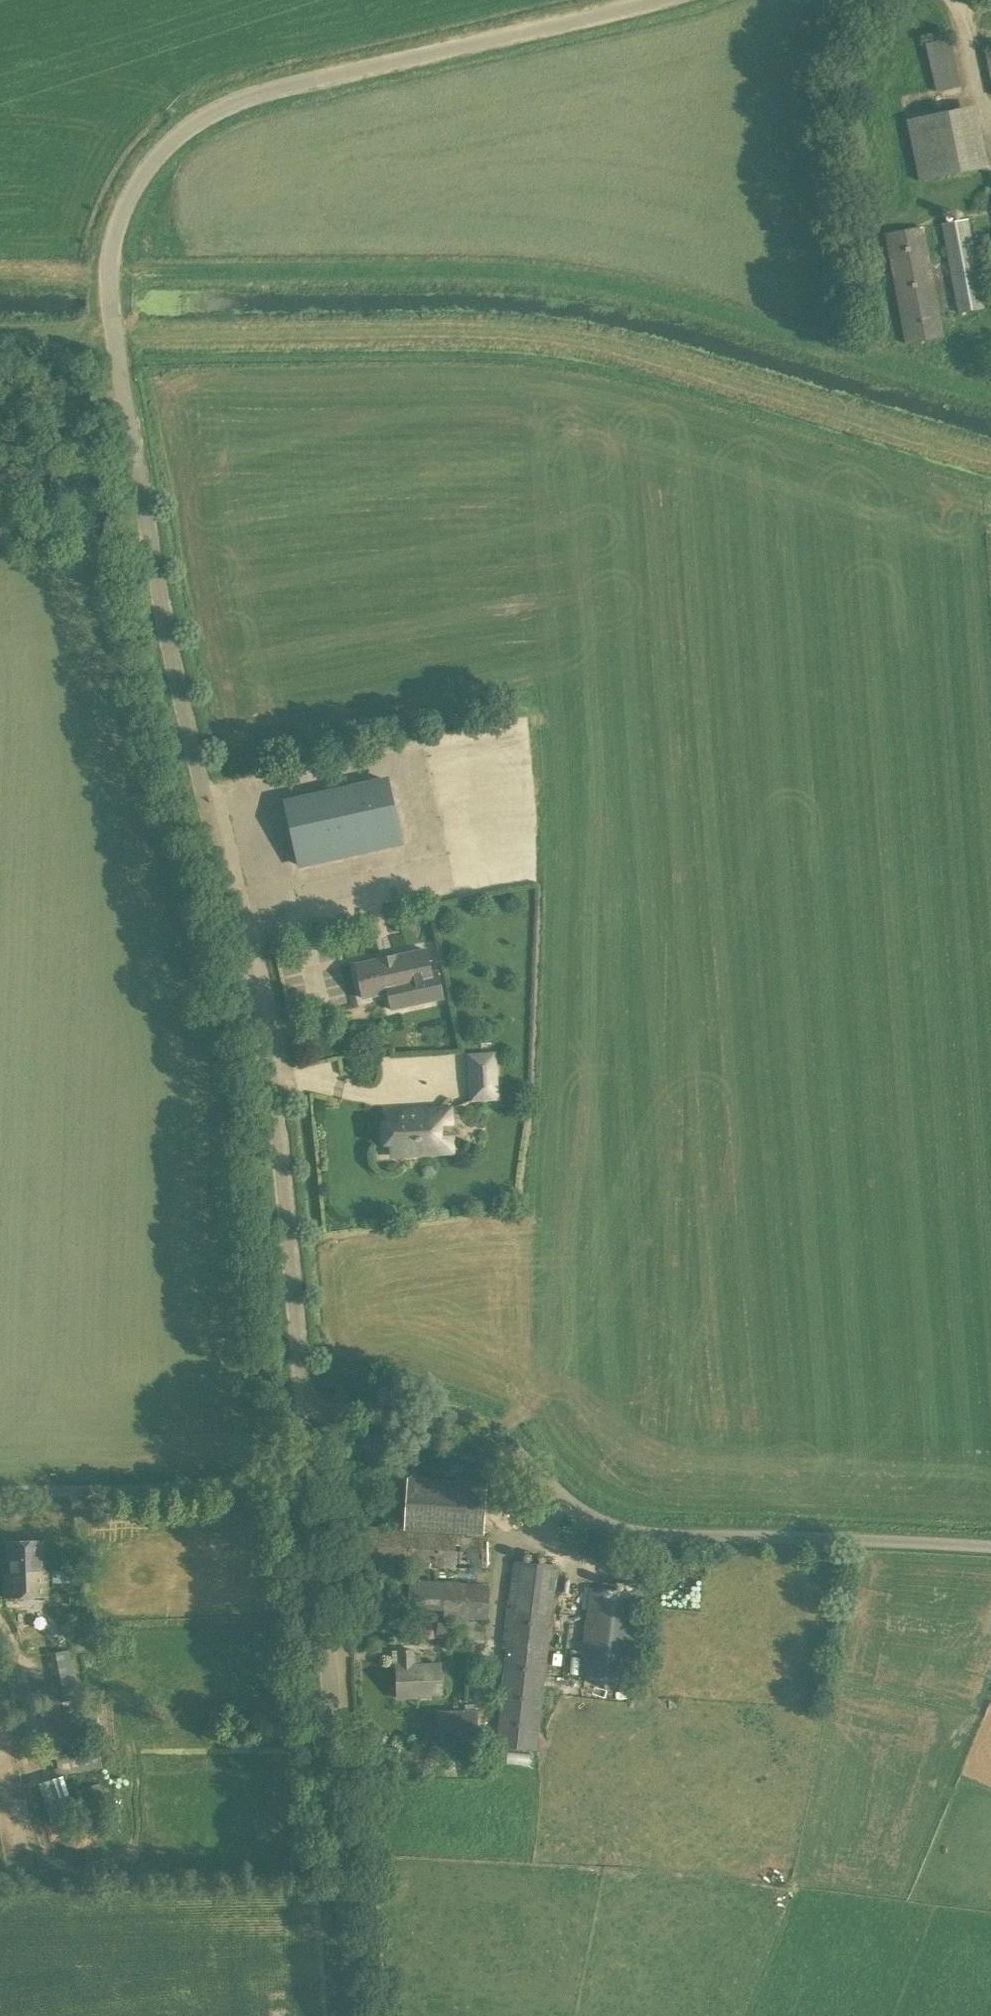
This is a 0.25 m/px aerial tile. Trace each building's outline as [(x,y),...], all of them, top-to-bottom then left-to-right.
[(950,37),(927,41),(937,89),(960,85),(950,37)] [(972,150),(964,108),(907,120),(919,181),(988,167),(984,148),(972,150)] [(957,312),(984,307),(968,219),(941,224),(957,312)] [(904,344),(943,337),(923,227),(884,234),(904,344)] [(401,843),(386,778),(284,801),(298,866),(401,843)] [(430,972),(425,949),(354,965),(362,998),(387,992),(391,1010),(442,998),(436,970),(430,972)] [(469,1102),(499,1100),(496,1052),(466,1053),(469,1102)] [(385,1142),(389,1142),(390,1155),(452,1152),(451,1137),(439,1137),(438,1124),(450,1124),(449,1109),(387,1112),(388,1125),(384,1125),(385,1142)] [(487,1485),(407,1480),(404,1529),(363,1526),(360,1564),(482,1572),(484,1534),(487,1485)] [(8,1574),(4,1575),(5,1598),(48,1596),(47,1571),(44,1571),(43,1541),(6,1543),(8,1574)] [(500,1647),(506,1649),(495,1747),(537,1751),(558,1565),(513,1561),(500,1647)] [(69,1570),(53,1571),(54,1583),(69,1583),(69,1570)] [(408,1602),(444,1607),(443,1621),(437,1621),(435,1638),(483,1643),(487,1621),(490,1584),(445,1580),(445,1582),(410,1579),(408,1602)] [(642,1593),(590,1587),(580,1676),(581,1677),(632,1681),(642,1593)] [(69,1593),(58,1593),(58,1604),(69,1604),(69,1593)] [(71,1648),(54,1651),(59,1682),(76,1679),(71,1648)] [(414,1649),(398,1651),(398,1666),(395,1666),(397,1698),(421,1697),(421,1695),(442,1694),(440,1663),(415,1665),(414,1649)] [(475,1709),(437,1711),(439,1741),(477,1739),(475,1709)] [(76,1710),(63,1712),(67,1736),(80,1734),(76,1710)] [(56,1759),(59,1776),(102,1768),(99,1751),(56,1759)] [(62,1778),(40,1784),(51,1824),(64,1820),(108,1807),(100,1783),(96,1784),(67,1793),(62,1778)]
